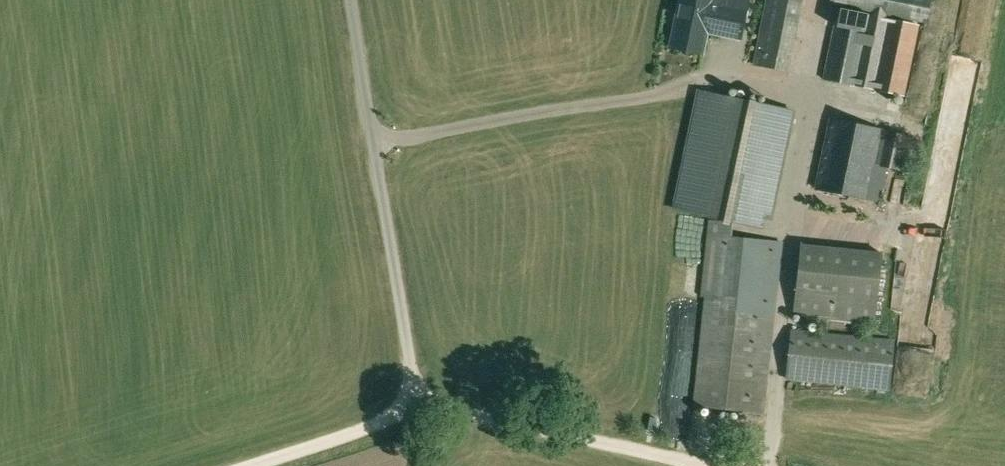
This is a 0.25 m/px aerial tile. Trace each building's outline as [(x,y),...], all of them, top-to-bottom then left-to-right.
[(714,0),(681,0),(671,47),(702,53),(707,32),(740,39),(746,9),(713,2),(714,0)] [(788,72),(803,0),(767,0),(754,65),(788,72)] [(830,4),(927,23),(931,0),(831,0),(830,4)] [(920,25),(838,9),(834,27),(823,79),(905,96),(920,25)] [(787,111),(731,99),(708,94),(684,212),(708,217),(730,222),(762,228),(787,111)] [(882,129),(831,119),(815,189),(868,201),(882,129)] [(907,134),(884,130),(876,165),(900,169),(907,134)] [(693,406),(761,414),(773,309),(774,309),(782,243),(730,236),(730,222),(708,217),(700,295),(706,296),(693,406)] [(791,331),(786,379),(888,390),(893,342),(791,331)]
